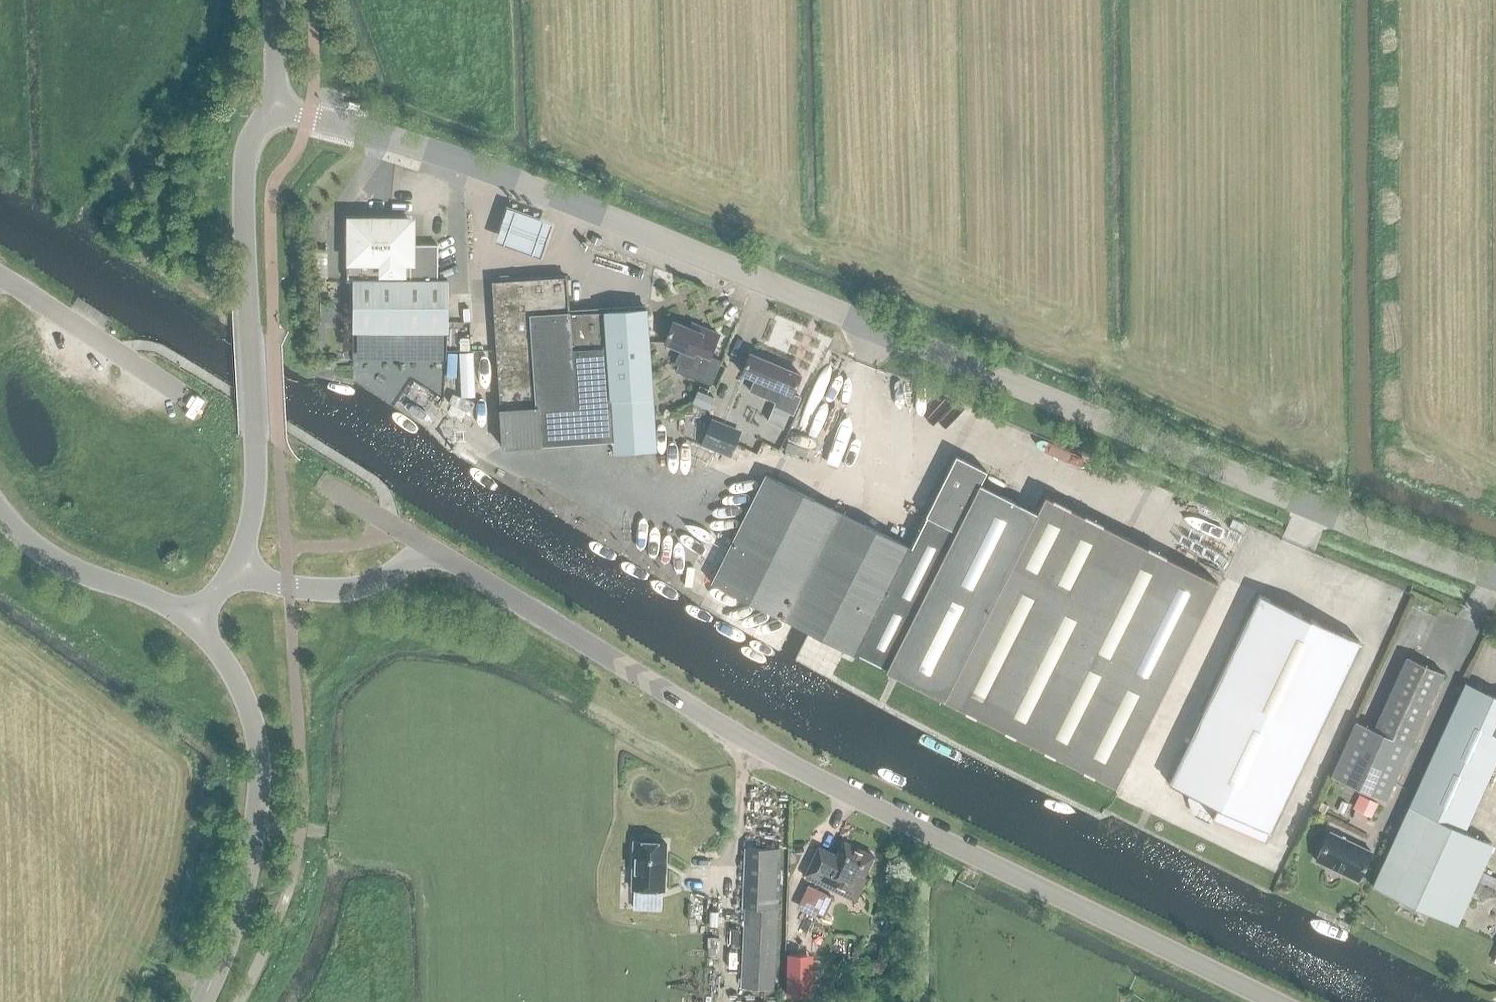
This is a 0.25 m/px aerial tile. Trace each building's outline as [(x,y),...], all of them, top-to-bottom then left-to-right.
[(552,223),(506,207),(494,240),(540,256),(552,223)] [(352,332),(448,332),(448,281),(438,280),(437,245),(411,245),(411,220),(350,220),(350,281),(352,281),(352,332)] [(499,411),(501,428),(502,448),(539,445),(539,446),(614,441),(615,453),(656,450),(646,309),(605,311),(568,313),(566,276),(491,281),(499,411)] [(325,336),(324,321),(312,321),(312,337),(325,336)] [(698,332),(673,321),(664,343),(680,349),(675,363),(678,364),(675,371),(711,386),(721,361),(710,357),(719,334),(700,326),(698,332)] [(750,353),(741,373),(753,378),(747,391),(775,403),(768,421),(782,427),(789,412),(792,413),(799,397),(792,394),(800,374),(750,353)] [(698,391),(693,402),(709,409),(714,397),(698,391)] [(699,443),(729,455),(738,433),(708,421),(699,443)] [(791,623),(809,632),(857,657),(858,655),(885,669),(884,671),(1115,786),(1217,583),(1044,496),(1036,512),(980,484),(986,471),(955,456),(925,516),(926,516),(911,547),(766,474),(711,583),(791,623)] [(1356,578),(1353,590),(1377,597),(1380,585),(1356,578)] [(1196,811),(1212,819),(1213,817),(1265,842),(1360,642),(1259,593),(1168,784),(1192,795),(1191,797),(1196,811)] [(1406,656),(1373,730),(1355,721),(1330,776),(1385,801),(1443,673),(1406,656)] [(1372,887),(1456,925),(1492,844),(1463,831),(1495,759),(1495,697),(1465,683),(1372,887)] [(1371,817),(1377,803),(1359,794),(1352,808),(1371,817)] [(1329,831),(1315,860),(1357,880),(1371,851),(1329,831)] [(632,890),(664,891),(666,843),(660,843),(656,839),(644,839),(640,842),(634,842),(632,890)] [(819,846),(804,875),(850,898),(857,895),(866,878),(863,877),(874,856),(844,841),(837,855),(831,852),(819,846)] [(743,924),(740,987),(773,989),(780,848),(761,847),(744,847),(741,924),(743,924)] [(802,903),(828,916),(839,896),(813,882),(802,903)] [(810,999),(812,988),(795,986),(793,997),(810,999)]
